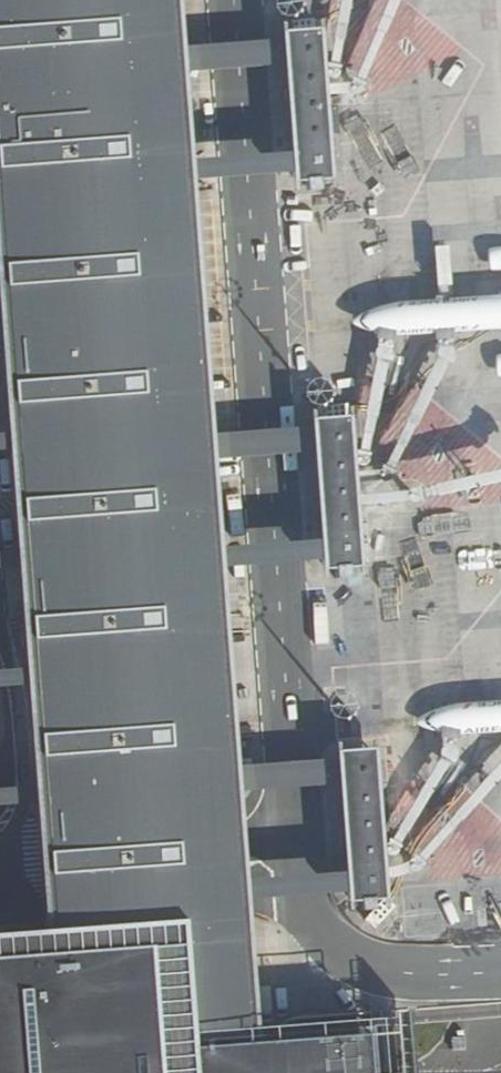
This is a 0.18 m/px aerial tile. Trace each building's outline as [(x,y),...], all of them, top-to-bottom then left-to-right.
[(377,1071),(375,1043),(259,1051),(248,905),(336,898),(337,901),(374,898),(363,751),(323,754),(324,765),(238,771),(223,571),(308,564),(309,575),(346,572),(335,422),(296,425),(297,438),(213,444),(194,190),(278,183),(278,190),(319,187),(307,33),(267,36),(268,51),(184,57),(180,0),(0,0),(0,529),(0,531),(0,550),(2,550),(10,661),(0,662),(0,680),(11,680),(17,770),(0,770),(0,813),(21,812),(29,923),(0,925),(0,1072),(377,1072),(377,1071)]
